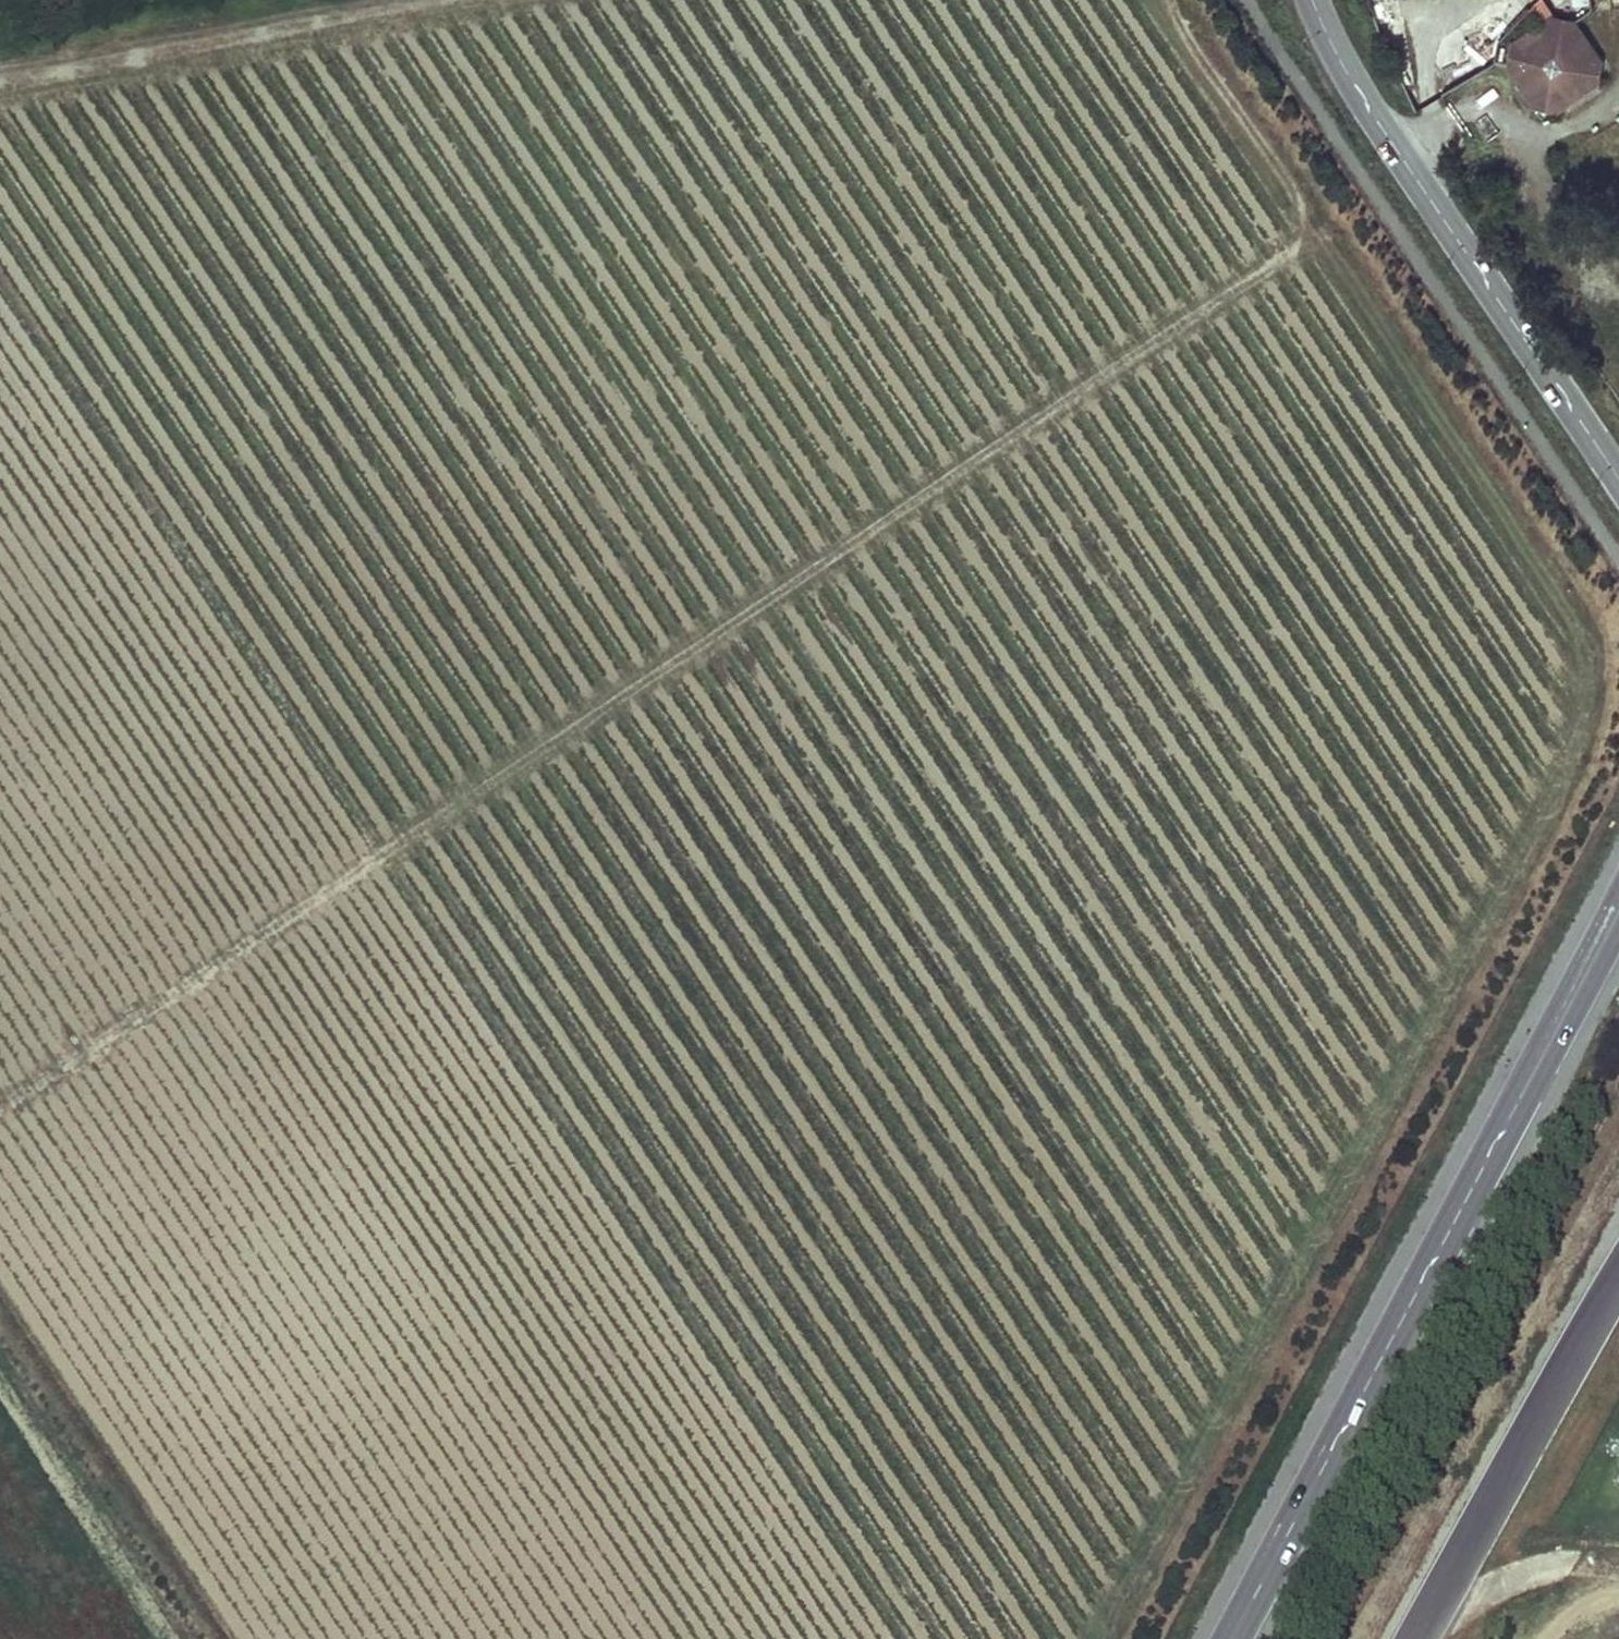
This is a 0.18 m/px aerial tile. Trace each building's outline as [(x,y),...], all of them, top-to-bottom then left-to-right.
[(1591,6),(1591,0),(1572,0),(1573,8),(1591,6)] [(1600,60),(1573,20),(1560,29),(1551,16),(1512,43),(1520,56),(1508,64),(1536,105),(1548,97),(1557,109),(1595,83),(1587,70),(1600,60)]
